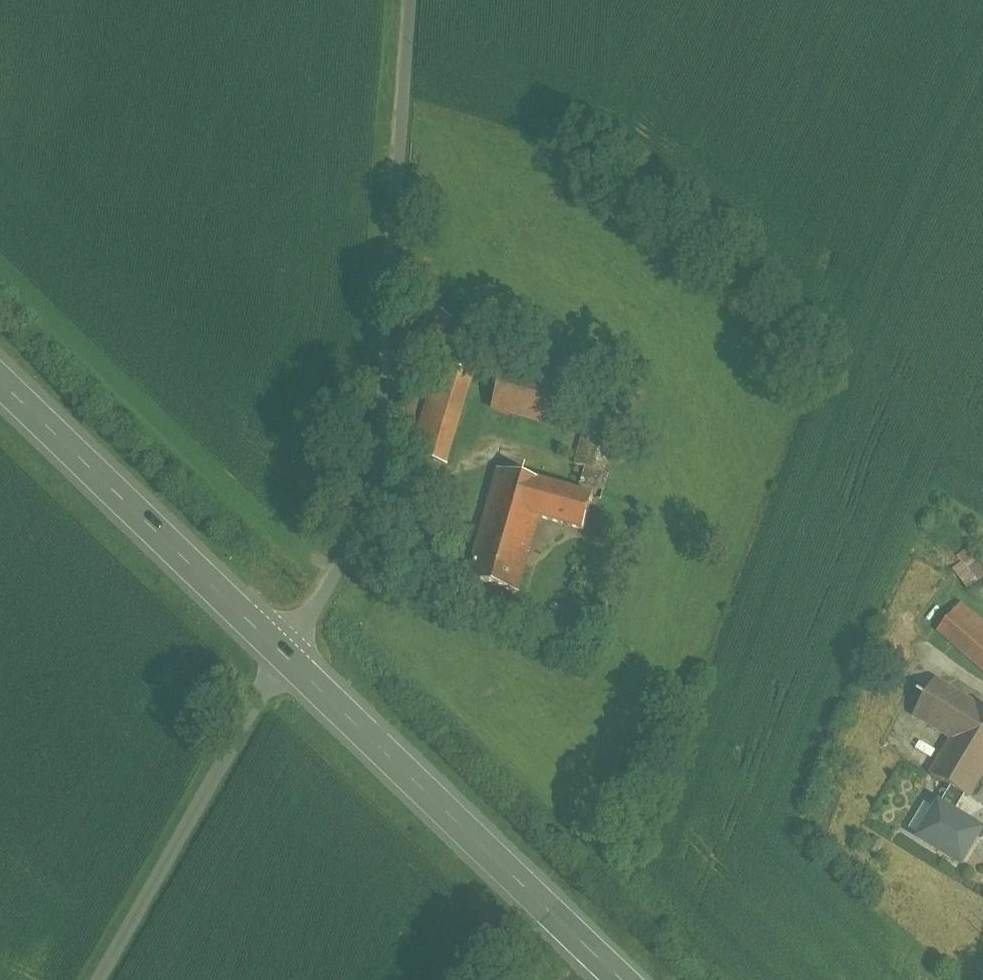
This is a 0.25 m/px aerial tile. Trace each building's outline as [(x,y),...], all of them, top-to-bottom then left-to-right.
[(437,307),(411,347),(425,357),(452,317),(437,307)] [(476,374),(442,364),(414,455),(449,466),(476,374)] [(566,384),(505,366),(493,409),(554,426),(566,384)] [(629,405),(596,395),(576,465),(586,468),(609,474),(629,405)] [(609,474),(586,468),(582,483),(605,490),(609,474)] [(549,484),(501,470),(491,503),(540,517),(549,484)] [(594,497),(549,484),(540,517),(585,530),(594,497)] [(540,517),(491,503),(470,579),(518,593),(540,517)] [(954,612),(939,630),(982,667),(982,637),(954,612)] [(871,650),(864,673),(874,676),(881,653),(871,650)] [(977,704),(976,704),(936,680),(915,715),(954,739),(932,775),(952,787),(966,796),(969,797),(982,774),(982,707),(977,704)] [(966,796),(952,787),(941,806),(940,806),(930,823),(933,825),(924,840),(961,863),(981,830),(955,815),(966,796)]
